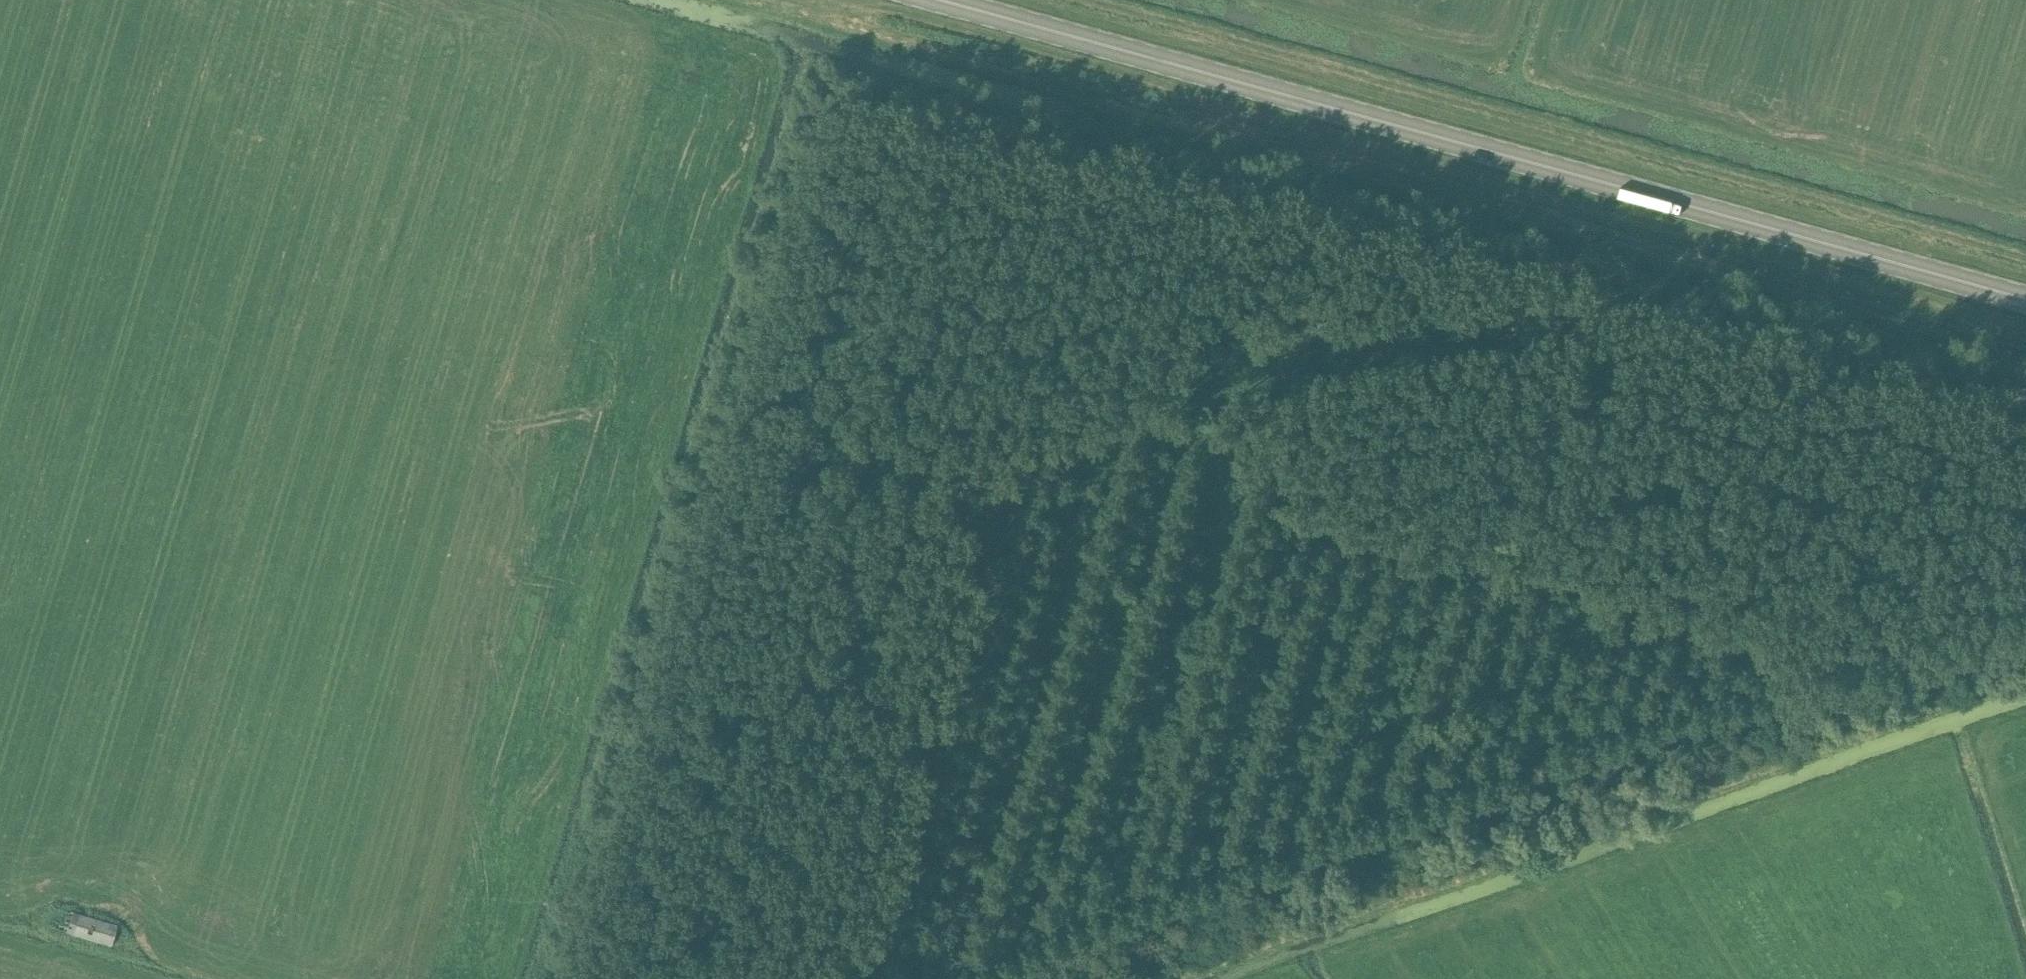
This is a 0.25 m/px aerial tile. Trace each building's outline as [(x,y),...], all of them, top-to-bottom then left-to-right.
[(119,926),(51,906),(45,927),(113,947),(119,926)]
